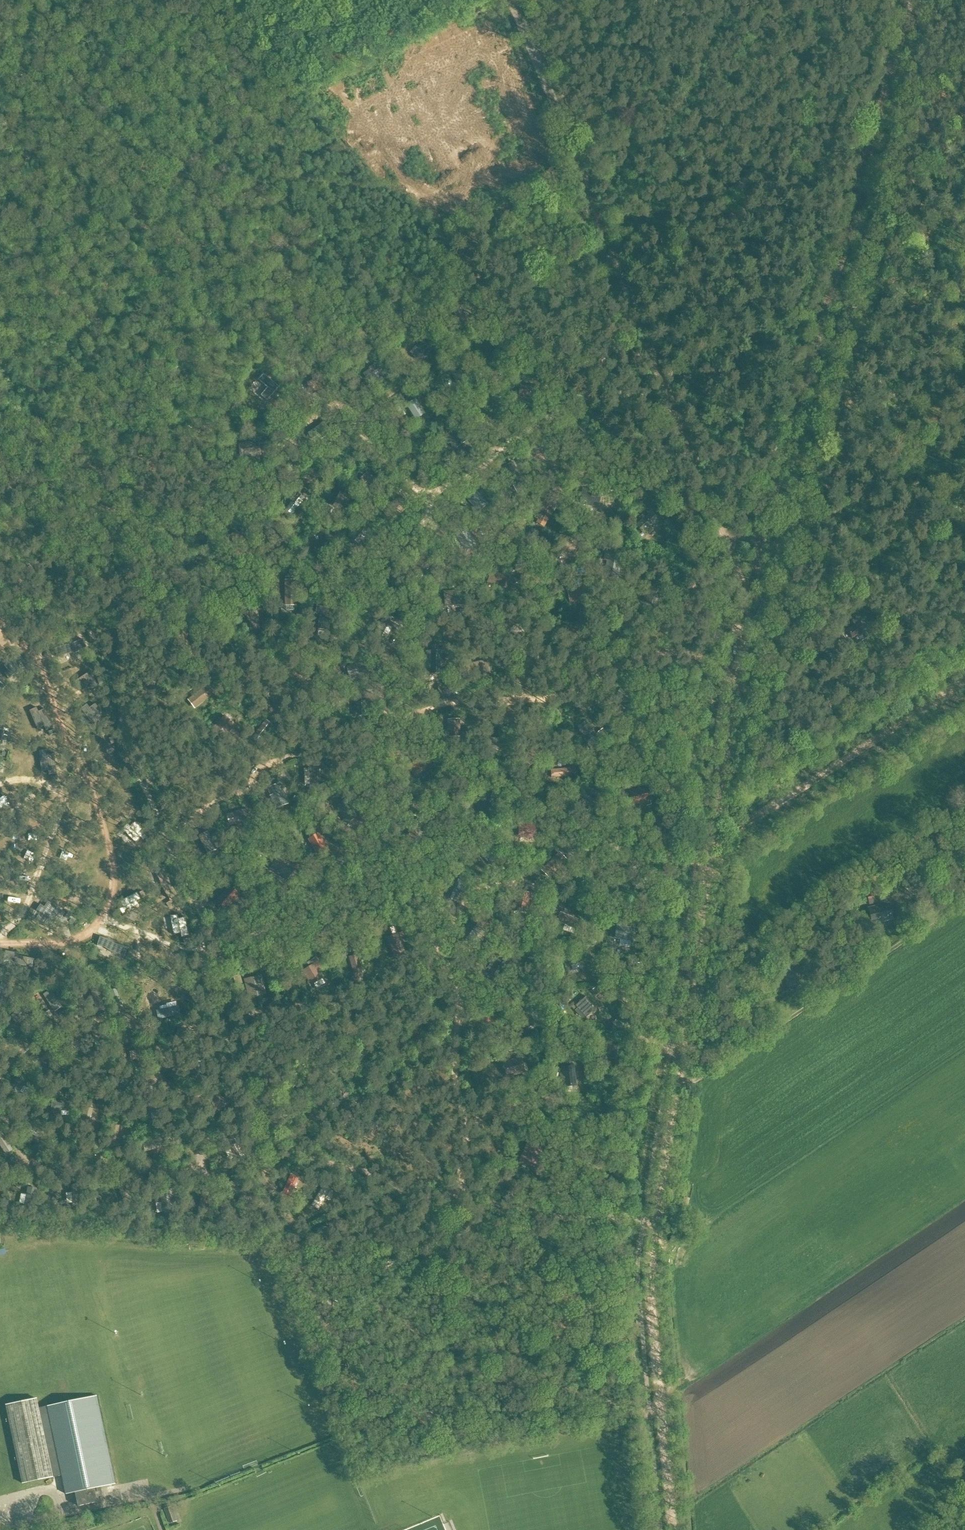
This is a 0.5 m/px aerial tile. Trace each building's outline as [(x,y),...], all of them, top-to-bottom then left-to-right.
[(455,317),(462,331),(463,335),(471,331),(463,313),(463,314),(461,308),(453,312),(455,317)] [(420,363),(434,347),(425,340),(411,355),(420,363)] [(387,375),(385,371),(380,363),(365,373),(370,380),(376,376),(378,380),(387,375)] [(468,381),(477,382),(477,373),(464,372),(464,375),(457,375),(457,386),(468,386),(468,381)] [(278,387),(263,374),(258,380),(267,388),(260,396),(266,401),(278,387)] [(312,395),(324,390),(318,374),(312,376),(313,381),(307,383),(312,395)] [(538,398),(539,387),(520,384),(519,391),(516,390),(516,394),(519,394),(519,396),(538,398)] [(424,414),(412,396),(402,402),(414,421),(424,414)] [(304,432),(309,439),(316,435),(318,437),(326,432),(318,421),(310,426),(311,427),(304,432)] [(580,442),(589,437),(586,432),(581,425),(572,430),(580,442)] [(448,445),(454,440),(460,448),(468,442),(460,431),(459,432),(455,427),(449,432),(447,430),(441,435),(443,437),(442,437),(448,445)] [(240,457),(261,455),(258,441),(239,444),(240,457)] [(512,463),(504,467),(512,483),(521,479),(512,463)] [(474,489),(465,497),(478,513),(488,504),(474,489)] [(581,501),(581,505),(583,506),(593,507),(596,490),(591,489),(590,493),(583,492),(581,501)] [(327,503),(333,505),(338,508),(338,506),(341,507),(345,498),(343,497),(344,496),(335,491),(334,494),(332,494),(327,503)] [(297,493),(290,501),(292,502),(282,514),(289,519),(302,501),(304,498),(297,493)] [(400,496),(380,511),(385,517),(405,503),(400,496)] [(544,528),(556,507),(543,500),(533,518),(537,520),(535,523),(544,528)] [(646,537),(652,531),(649,528),(659,520),(651,511),(635,525),(639,530),(635,533),(640,538),(644,535),(646,537)] [(360,524),(350,537),(359,543),(362,539),(365,541),(370,533),(360,524)] [(466,527),(454,534),(465,552),(476,545),(466,527)] [(606,577),(615,579),(617,569),(618,569),(619,565),(624,566),(626,556),(619,554),(618,559),(613,558),(614,553),(605,551),(604,560),(609,561),(606,577)] [(421,576),(434,562),(426,554),(413,568),(421,576)] [(507,585),(510,578),(491,571),(487,583),(507,589),(507,585)] [(296,606),(296,580),(292,580),(292,577),(285,577),(285,580),(284,580),(285,606),(296,606)] [(570,603),(586,600),(583,587),(567,590),(570,603)] [(445,607),(461,605),(460,591),(444,592),(445,607)] [(319,616),(317,629),(328,631),(331,614),(328,614),(329,608),(317,606),(317,610),(316,615),(319,616)] [(251,630),(261,629),(258,611),(247,613),(248,623),(250,623),(251,630)] [(386,613),(375,634),(382,638),(393,617),(386,613)] [(396,616),(393,621),(398,624),(401,619),(396,616)] [(853,625),(846,630),(852,638),(859,633),(860,635),(865,632),(855,618),(851,622),(853,625)] [(614,645),(621,634),(606,623),(599,632),(609,640),(609,641),(614,645)] [(84,641),(56,651),(58,657),(73,654),(86,648),(84,641)] [(426,651),(425,669),(430,669),(430,674),(443,675),(443,651),(426,651)] [(89,659),(78,662),(82,673),(93,670),(89,659)] [(487,660),(471,663),(473,677),(490,673),(487,660)] [(349,678),(368,673),(365,662),(347,667),(349,678)] [(79,691),(99,688),(92,671),(75,682),(79,691)] [(213,693),(206,684),(186,699),(193,708),(213,693)] [(28,692),(18,692),(18,706),(28,706),(28,692)] [(373,701),(368,701),(355,701),(354,712),(368,712),(373,712),(373,701)] [(93,725),(99,721),(101,724),(108,720),(96,703),(89,708),(87,704),(81,708),(93,725)] [(45,710),(39,712),(37,708),(30,711),(38,730),(44,727),(46,731),(53,728),(45,710)] [(235,725),(226,716),(216,728),(225,736),(235,725)] [(442,738),(448,738),(461,737),(460,719),(448,720),(448,730),(441,730),(442,738)] [(274,725),(266,720),(255,734),(256,735),(254,738),(259,742),(262,739),(263,740),(274,725)] [(589,723),(578,731),(586,743),(593,738),(596,743),(602,738),(598,733),(596,734),(589,723)] [(10,729),(0,727),(0,742),(2,743),(4,736),(8,737),(10,729)] [(489,738),(488,749),(492,749),(492,756),(502,756),(503,739),(489,738)] [(98,763),(115,752),(103,739),(91,756),(98,763)] [(41,772),(49,771),(49,775),(56,774),(54,754),(40,756),(41,772)] [(551,779),(571,777),(570,768),(551,770),(551,779)] [(622,791),(635,788),(633,779),(620,782),(622,791)] [(271,789),(267,790),(275,809),(288,804),(280,784),(270,787),(271,789)] [(628,791),(632,806),(651,801),(647,786),(628,791)] [(576,800),(581,807),(582,807),(598,796),(601,794),(596,787),(594,788),(576,800)] [(249,809),(233,813),(236,824),(252,820),(249,809)] [(136,843),(141,838),(143,841),(149,835),(135,821),(130,826),(127,824),(122,829),(136,843)] [(416,821),(405,843),(412,846),(423,825),(416,821)] [(535,838),(536,824),(519,823),(518,837),(535,838)] [(239,825),(232,832),(235,837),(243,830),(239,825)] [(208,832),(198,837),(207,855),(217,849),(208,832)] [(309,840),(319,857),(328,851),(318,834),(309,840)] [(565,860),(557,853),(539,871),(547,879),(565,860)] [(288,880),(294,869),(277,858),(270,869),(288,880)] [(162,887),(169,899),(177,894),(169,883),(167,876),(162,868),(155,873),(159,879),(162,887)] [(456,898),(464,880),(454,876),(447,894),(456,898)] [(436,888),(444,891),(446,885),(438,882),(436,888)] [(616,891),(625,901),(641,887),(636,882),(625,890),(622,886),(616,891)] [(239,895),(236,893),(240,889),(236,885),(232,889),(230,887),(217,902),(225,910),(239,895)] [(523,890),(519,909),(529,911),(533,892),(523,890)] [(120,902),(123,908),(119,910),(123,917),(140,908),(137,901),(141,900),(137,893),(120,902)] [(53,922),(57,916),(61,919),(65,913),(48,901),(44,907),(41,905),(37,910),(53,922)] [(870,925),(892,920),(888,902),(866,908),(870,925)] [(557,922),(576,929),(579,920),(561,912),(560,913),(554,911),(550,922),(556,924),(557,922)] [(185,918),(178,919),(177,915),(169,917),(173,936),(180,934),(181,938),(189,937),(185,918)] [(474,920),(461,938),(467,942),(480,925),(474,920)] [(392,936),(387,938),(394,956),(405,951),(395,926),(389,928),(392,936)] [(618,946),(631,948),(633,928),(616,926),(615,939),(619,940),(618,946)] [(355,935),(345,937),(347,945),(357,942),(355,935)] [(97,946),(104,948),(112,952),(125,957),(128,948),(115,944),(108,939),(100,937),(97,946)] [(18,965),(32,968),(34,959),(21,956),(14,953),(5,951),(3,960),(10,962),(18,965)] [(589,953),(568,960),(570,968),(591,961),(589,953)] [(364,977),(363,971),(358,954),(350,957),(354,974),(355,973),(356,979),(364,977)] [(500,955),(487,972),(498,980),(511,963),(500,955)] [(324,978),(315,963),(314,964),(312,960),(308,963),(310,967),(303,971),(312,985),(324,978)] [(263,975),(245,979),(249,998),(267,994),(263,975)] [(106,1009),(100,989),(92,991),(97,1011),(106,1009)] [(118,989),(111,991),(117,1011),(124,1009),(118,989)] [(63,1007),(52,990),(44,995),(55,1012),(63,1007)] [(586,1018),(596,1009),(586,997),(576,1006),(586,1018)] [(17,1023),(33,1008),(28,1002),(11,1017),(17,1023)] [(540,1025),(534,1003),(523,1006),(528,1028),(540,1025)] [(180,1016),(178,1006),(166,1008),(166,1006),(159,1007),(160,1010),(157,1010),(159,1020),(180,1016)] [(139,1019),(144,1023),(148,1018),(143,1014),(139,1019)] [(199,1033),(177,1029),(175,1037),(198,1041),(199,1033)] [(78,1045),(84,1043),(81,1035),(75,1037),(61,1043),(64,1051),(78,1045)] [(617,1060),(619,1042),(607,1041),(607,1051),(603,1051),(603,1058),(617,1060)] [(147,1062),(143,1044),(134,1045),(135,1051),(129,1052),(131,1061),(137,1060),(138,1064),(147,1062)] [(45,1045),(29,1058),(34,1064),(50,1051),(45,1045)] [(520,1060),(519,1058),(501,1062),(505,1078),(522,1074),(522,1077),(527,1076),(528,1076),(528,1073),(526,1063),(525,1063),(524,1059),(520,1060)] [(201,1080),(196,1059),(188,1061),(193,1082),(201,1080)] [(574,1066),(561,1067),(564,1088),(577,1086),(574,1066)] [(18,1075),(15,1083),(34,1092),(38,1085),(18,1075)] [(230,1102),(212,1094),(209,1101),(216,1105),(214,1110),(220,1112),(222,1108),(226,1109),(230,1102)] [(74,1111),(74,1101),(53,1100),(53,1110),(74,1111)] [(86,1103),(82,1124),(91,1126),(95,1105),(86,1103)] [(27,1121),(23,1127),(42,1136),(45,1130),(27,1121)] [(115,1146),(118,1126),(111,1125),(107,1145),(115,1146)] [(13,1150),(1,1132),(0,1132),(0,1146),(6,1155),(13,1150)] [(147,1152),(164,1147),(161,1138),(144,1143),(147,1152)] [(527,1141),(519,1159),(518,1161),(534,1168),(544,1145),(528,1138),(527,1141)] [(239,1162),(245,1159),(234,1140),(229,1143),(230,1145),(224,1147),(231,1160),(237,1157),(239,1162)] [(269,1194),(276,1188),(262,1171),(255,1176),(269,1194)] [(281,1195),(289,1198),(297,1179),(289,1175),(281,1195)] [(127,1183),(118,1186),(125,1206),(133,1204),(127,1183)] [(79,1205),(78,1185),(70,1185),(71,1194),(66,1194),(66,1204),(71,1204),(71,1205),(79,1205)] [(334,1194),(329,1191),(323,1187),(311,1206),(318,1210),(325,1199),(329,1202),(334,1194)] [(34,1190),(27,1188),(26,1196),(21,1195),(19,1205),(24,1206),(23,1208),(30,1210),(34,1190)] [(169,1191),(161,1193),(163,1203),(156,1204),(157,1215),(164,1214),(173,1212),(169,1191)] [(242,1225),(244,1216),(223,1210),(221,1219),(242,1225)] [(103,1501),(100,1487),(115,1484),(96,1396),(38,1408),(36,1399),(6,1405),(23,1484),(62,1475),(66,1495),(75,1493),(78,1506),(103,1501)] [(169,1524),(177,1521),(171,1506),(164,1509),(169,1524)]
